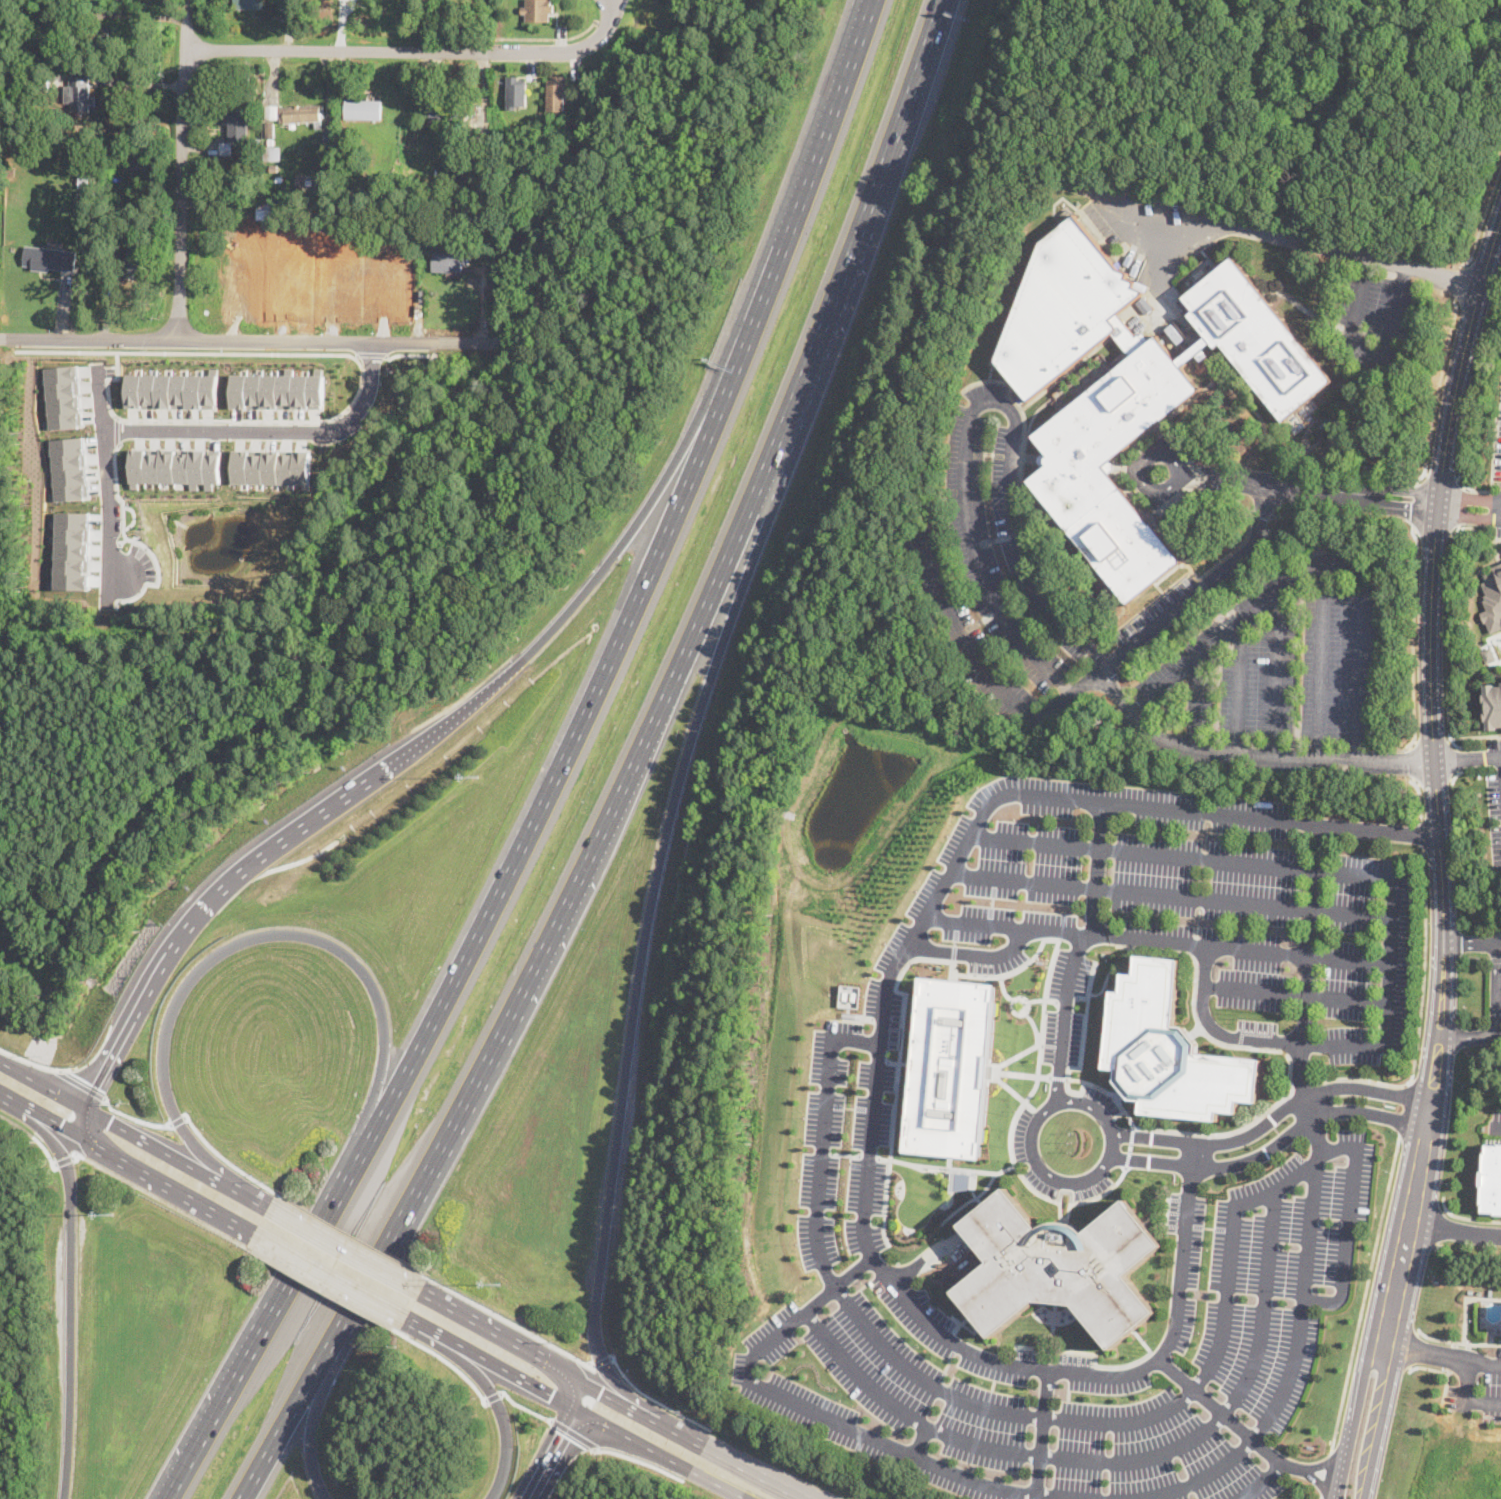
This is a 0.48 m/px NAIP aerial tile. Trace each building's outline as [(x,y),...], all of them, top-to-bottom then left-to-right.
[(234,10),(234,0),(264,0),(264,10),(234,10)] [(527,5),(527,0),(554,0),(554,4),(556,4),(556,13),(551,13),(551,22),(527,21),(527,14),(521,14),(521,5),(527,5)] [(80,7),(81,20),(73,20),(72,18),(63,18),(63,8),(80,7)] [(49,90),(34,90),(35,75),(49,75),(49,90)] [(520,75),(520,79),(528,79),(528,105),(518,105),(518,109),(508,109),(508,75),(520,75)] [(567,78),(570,78),(570,90),(566,90),(566,110),(548,110),(549,78),(553,78),(553,75),(567,75),(567,78)] [(92,108),(90,108),(90,112),(73,112),(73,86),(90,87),(90,99),(92,99),(92,108)] [(240,99),(239,88),(255,88),(255,99),(240,99)] [(382,101),(381,120),(344,119),(345,99),(382,101)] [(465,124),(429,122),(430,102),(466,104),(465,124)] [(265,118),(264,105),(278,105),(278,118),(265,118)] [(320,105),(322,128),(316,128),(315,122),(284,124),(284,123),(279,123),(278,108),(283,108),(283,107),(320,105)] [(247,106),(247,142),(228,142),(228,125),(225,125),(225,106),(247,106)] [(57,118),(47,118),(46,109),(57,109),(57,118)] [(274,138),(265,138),(264,123),(274,123),(274,138)] [(232,155),(219,155),(220,142),(232,142),(232,155)] [(280,148),(280,161),(265,161),(265,147),(280,148)] [(128,162),(120,162),(120,148),(128,148),(128,162)] [(94,177),(94,189),(77,188),(78,177),(94,177)] [(450,209),(441,209),(441,198),(450,198),(450,209)] [(284,201),(284,220),(256,219),(257,201),(284,201)] [(427,207),(426,215),(418,214),(418,207),(427,207)] [(1075,214),(1039,243),(995,360),(1028,398),(1112,331),(1117,327),(1110,318),(1117,312),(1144,291),(1133,287),(1136,282),(1126,278),(1129,273),(1119,268),(1075,214)] [(231,235),(224,235),(225,225),(232,226),(231,235)] [(125,243),(122,256),(111,253),(114,240),(125,243)] [(77,251),(75,270),(23,265),(24,246),(77,251)] [(468,254),(467,266),(462,265),(461,272),(451,271),(451,273),(432,272),(433,252),(468,254)] [(1333,381),(1283,422),(1221,344),(1215,348),(1212,344),(1182,368),(1199,390),(1162,421),(1161,420),(1103,467),(1150,525),(1151,524),(1181,561),(1128,604),(1028,481),(1048,465),(1046,463),(1047,459),(1049,456),(1033,436),(1131,356),(1112,331),(1117,327),(1110,318),(1117,312),(1136,337),(1139,334),(1147,344),(1156,336),(1176,361),(1206,337),(1189,316),(1194,311),(1183,298),(1234,257),(1333,381)] [(44,368),(48,429),(79,428),(75,365),(44,368)] [(127,374),(127,407),(219,407),(219,374),(127,374)] [(232,374),(232,408),(324,408),(324,375),(232,374)] [(49,440),(54,501),(88,499),(83,438),(49,440)] [(1388,447),(1387,456),(1375,455),(1376,446),(1388,447)] [(130,482),(223,483),(222,450),(131,448),(130,482)] [(234,450),(235,483),(312,484),(312,450),(234,450)] [(55,512),(54,589),(88,589),(88,512),(55,512)] [(1476,569),(1481,581),(1474,584),(1485,611),(1476,615),(1484,636),(1500,630),(1500,559),(1476,569)] [(1486,664),(1480,651),(1490,646),(1496,660),(1486,664)] [(1486,729),(1500,729),(1500,682),(1483,683),(1486,729)] [(1180,959),(1173,1025),(1182,1026),(1196,1043),(1195,1052),(1261,1059),(1257,1102),(1238,1100),(1237,1113),(1218,1111),(1217,1120),(1140,1112),(1141,1100),(1131,1099),(1115,1080),(1116,1068),(1103,1067),(1111,990),(1121,991),(1122,972),(1135,973),(1136,955),(1180,959)] [(922,977),(997,984),(982,1159),(906,1151),(922,977)] [(862,986),(842,985),(841,1006),(861,1007),(862,986)] [(1488,1146),(1483,1214),(1500,1214),(1500,1146),(1488,1146)] [(1006,1188),(1040,1229),(1048,1224),(1064,1223),(1069,1224),(1078,1227),(1085,1234),(1126,1201),(1162,1246),(1126,1276),(1156,1312),(1111,1349),(1075,1305),(1036,1302),(992,1337),(954,1292),(991,1262),(961,1226),(1006,1188)]
